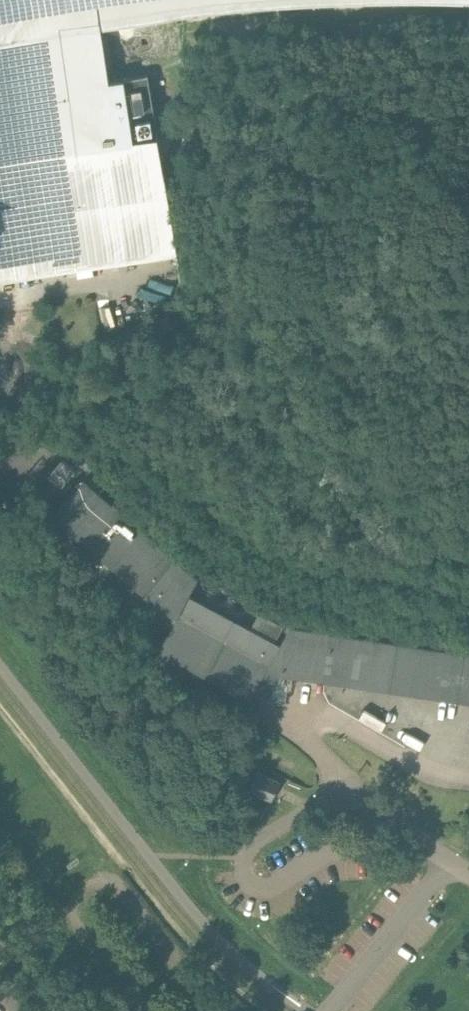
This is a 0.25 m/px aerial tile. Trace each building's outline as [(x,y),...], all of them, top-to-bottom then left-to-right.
[(147,254),(135,176),(130,142),(159,137),(149,75),(109,81),(101,28),(167,18),(194,15),(220,12),(247,9),(273,7),(302,5),(333,3),(355,2),(386,2),(408,1),(440,2),(461,2),(468,3),(468,0),(0,0),(0,278),(147,254)] [(76,469),(65,460),(52,475),(48,480),(69,499),(82,484),(71,474),(76,469)] [(82,484),(69,499),(55,515),(159,605),(153,618),(172,629),(161,649),(250,698),(254,691),(268,699),(278,682),(283,672),(468,700),(468,656),(291,629),(281,647),(187,596),(196,579),(84,482),(82,484)] [(273,801),(281,782),(257,771),(249,790),(273,801)]
